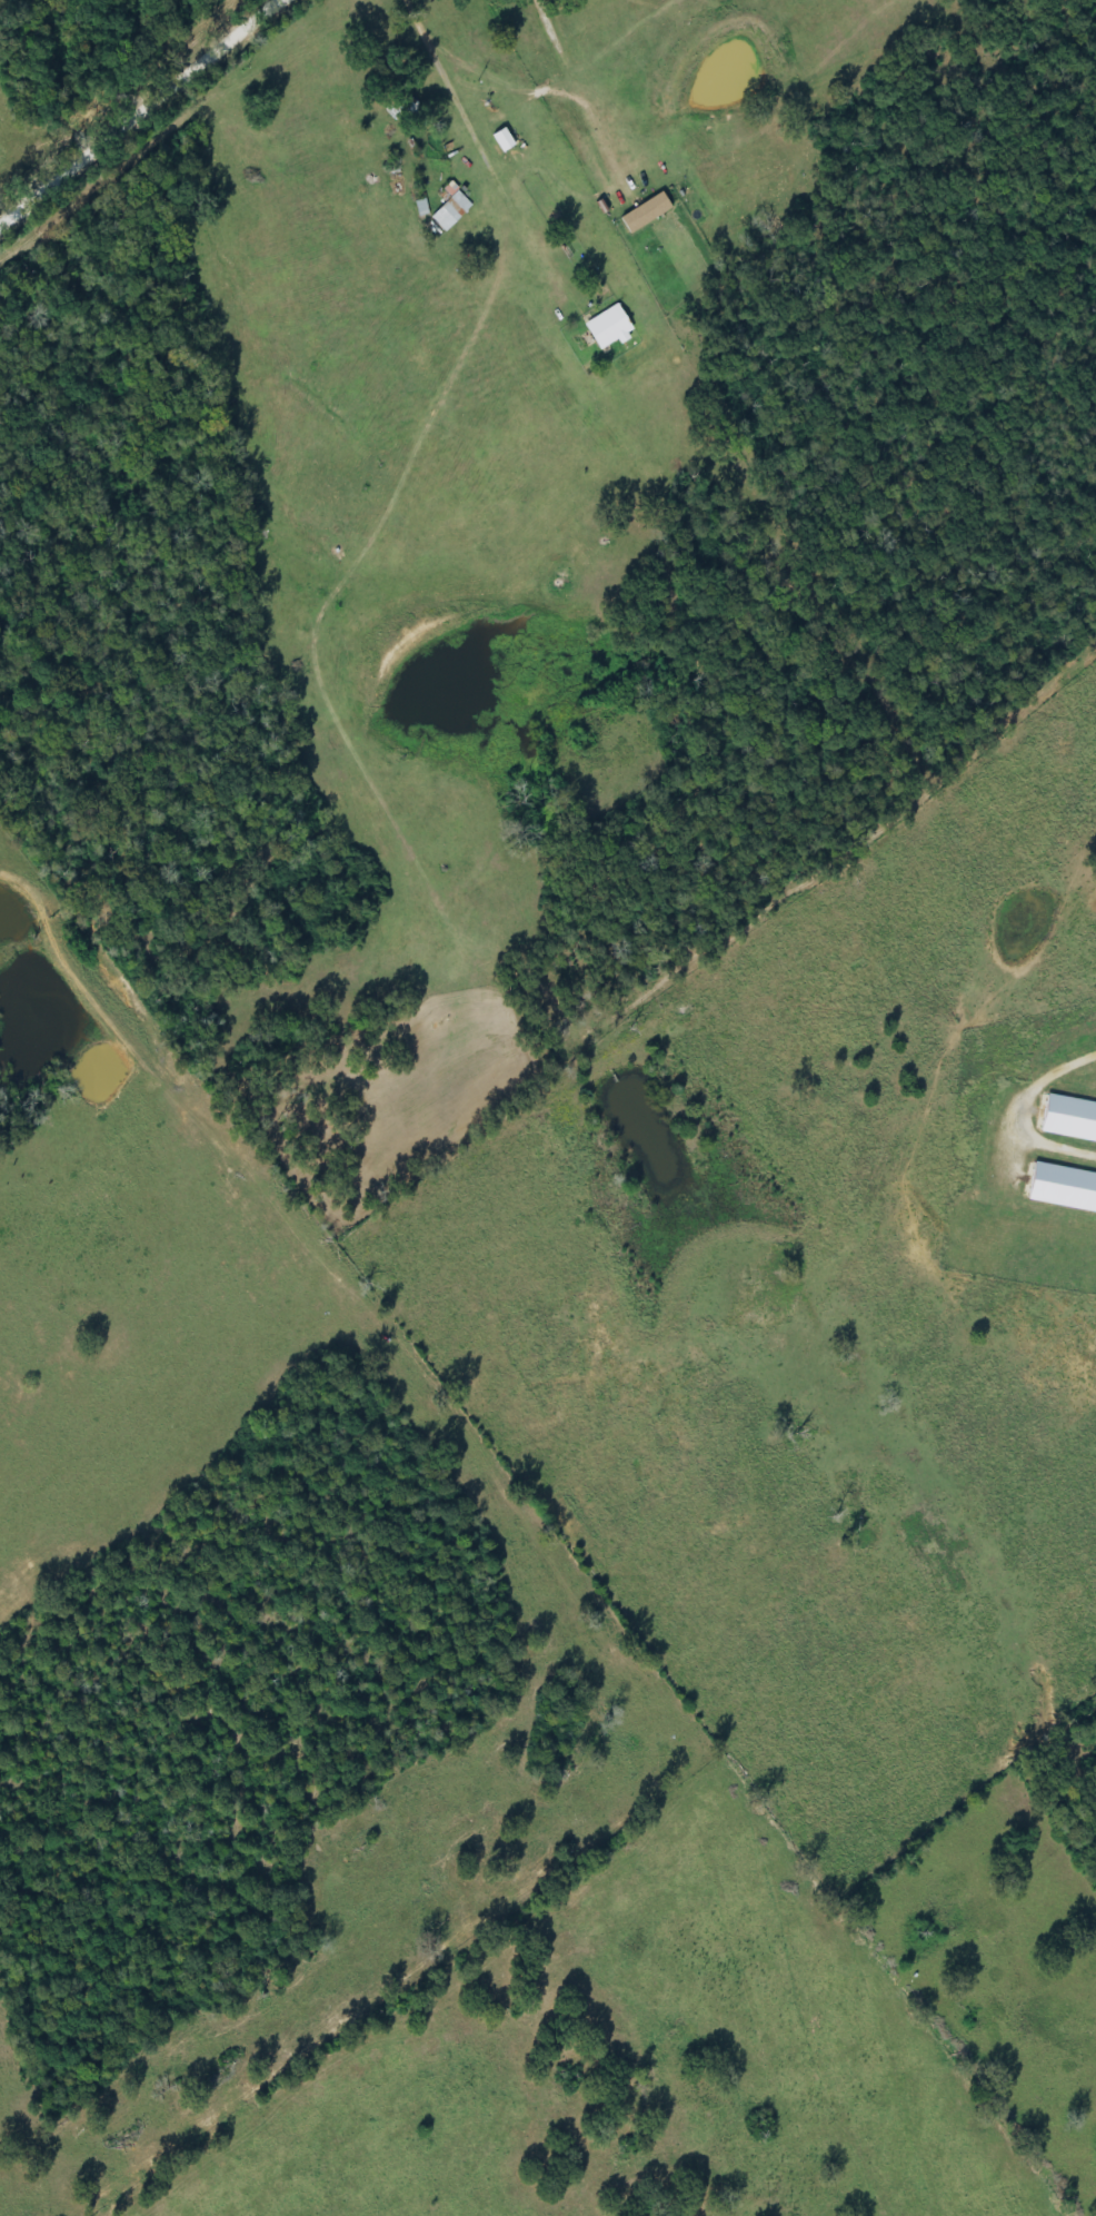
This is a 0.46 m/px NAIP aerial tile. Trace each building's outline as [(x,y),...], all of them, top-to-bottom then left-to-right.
[(518,147),(511,129),(496,135),(503,153),(518,147)] [(433,218),(448,233),(476,206),(461,191),(433,218)] [(676,209),(666,193),(624,218),(634,234),(676,209)] [(638,332),(621,304),(587,324),(604,352),(638,332)] [(1045,1134),(1095,1142),(1095,1108),(1050,1100),(1045,1134)] [(1037,1167),(1031,1206),(1095,1216),(1095,1176),(1037,1167)]
